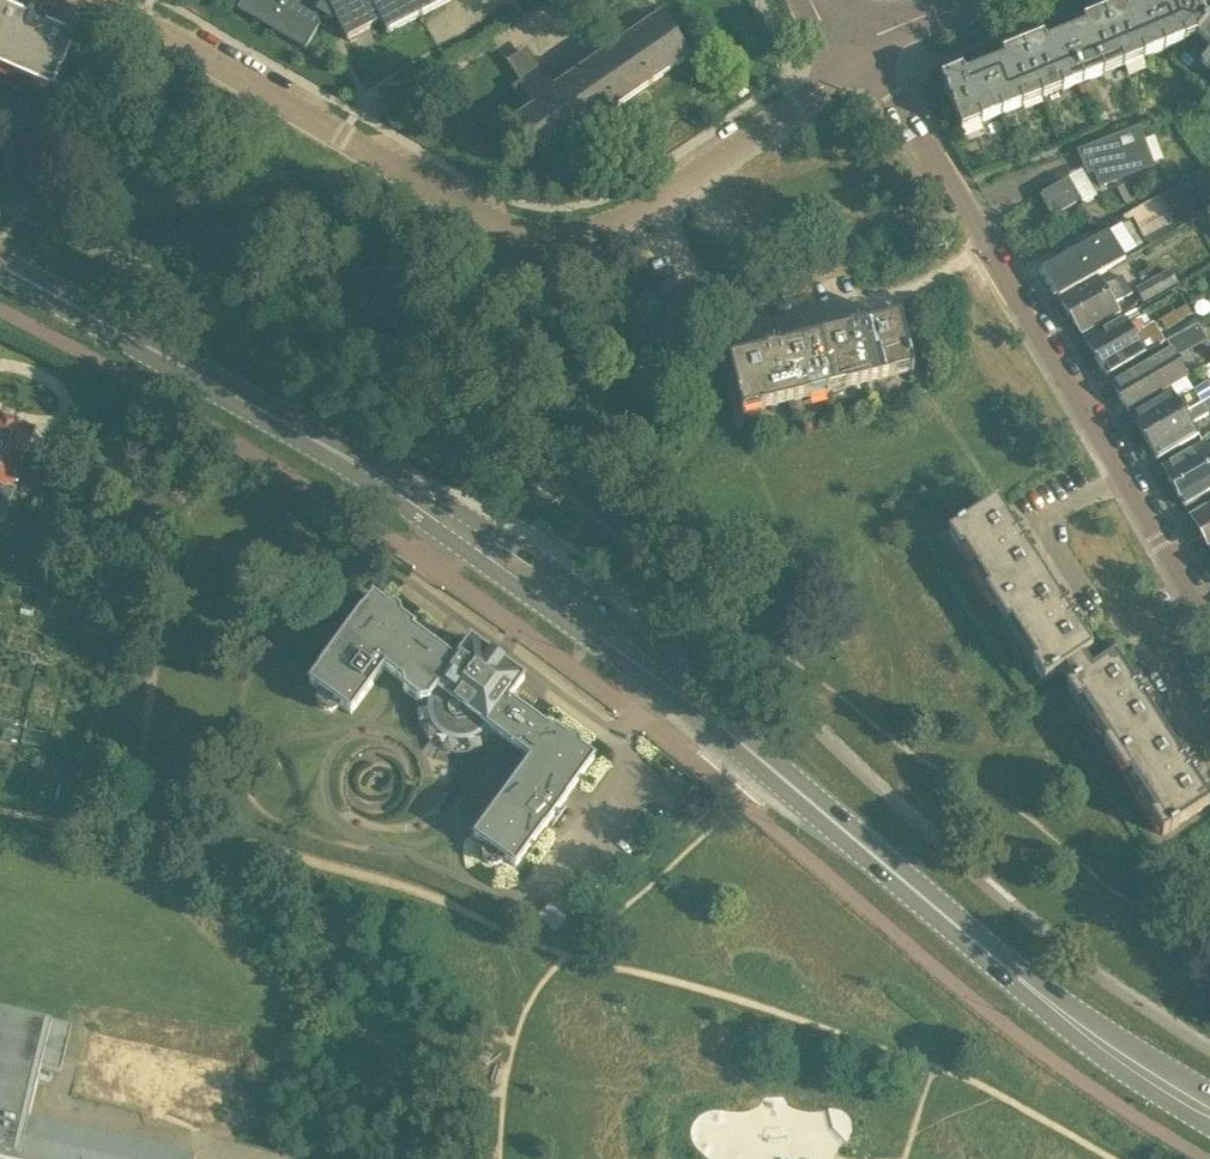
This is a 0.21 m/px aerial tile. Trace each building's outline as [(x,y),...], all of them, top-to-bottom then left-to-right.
[(238,10),(307,50),(321,25),(333,32),(340,29),(347,41),(381,23),(386,35),(452,0),(243,0),(238,10)] [(1124,68),(1126,67),(1125,66),(1142,59),(1143,60),(1145,59),(1145,58),(1163,51),(1164,52),(1166,52),(1165,50),(1184,43),(1184,44),(1186,44),(1186,43),(1196,38),(1196,39),(1197,38),(1209,50),(1209,21),(1207,23),(1202,25),(1192,0),(1163,0),(1127,14),(1124,7),(1122,8),(1123,9),(1104,16),(1104,15),(1103,15),(1124,68)] [(31,18),(29,22),(0,10),(0,73),(51,96),(51,97),(54,98),(59,87),(60,87),(63,79),(78,43),(75,42),(75,43),(47,30),(49,26),(45,24),(43,28),(33,24),(35,20),(31,18)] [(1023,47),(1022,47),(1043,100),(1044,100),(1044,98),(1062,91),(1062,92),(1064,91),(1064,90),(1078,85),(1082,83),(1083,84),(1084,84),(1085,83),(1084,82),(1103,75),(1103,76),(1105,75),(1105,74),(1123,67),(1123,68),(1124,68),(1103,15),(1102,16),(1084,24),(1084,23),(1081,23),(1084,31),(1046,45),(1043,39),(1041,39),(1042,40),(1023,48),(1023,47)] [(507,61),(512,68),(518,78),(510,84),(527,108),(518,114),(546,155),(688,58),(659,16),(555,88),(527,47),(507,61)] [(1043,100),(1022,47),(1021,47),(1021,48),(1003,55),(1003,54),(1000,55),(1003,62),(964,77),(962,70),(961,71),(960,72),(942,79),(941,78),(940,79),(961,132),(963,131),(962,129),(981,122),(981,123),(983,123),(983,122),(1001,114),(1001,116),(1003,115),(1003,114),(1021,107),(1022,108),(1024,108),(1023,106),(1041,99),(1042,100),(1043,100)] [(1199,65),(1201,66),(1202,65),(1208,72),(1209,74),(1209,73),(1209,53),(1199,65)] [(1102,101),(1095,81),(1085,85),(1093,105),(1102,101)] [(1082,83),(1078,85),(1082,94),(1087,92),(1084,84),(1083,84),(1082,83)] [(1101,186),(1152,166),(1152,164),(1138,128),(1080,151),(1088,173),(1095,170),(1101,186)] [(1177,185),(1161,195),(1181,229),(1209,212),(1209,178),(1205,169),(1177,185)] [(1042,197),(1041,198),(1052,216),(1052,215),(1056,216),(1059,214),(1058,214),(1077,203),(1078,203),(1081,201),(1068,179),(1065,181),(1065,182),(1047,193),(1046,192),(1043,194),(1042,197)] [(1058,298),(1098,276),(1149,247),(1133,219),(1041,271),(1058,298)] [(1169,269),(1135,289),(1143,303),(1178,284),(1169,269)] [(1104,287),(1098,276),(1058,298),(1070,318),(1127,285),(1122,276),(1104,287)] [(1127,285),(1070,318),(1081,336),(1130,308),(1123,298),(1126,296),(1127,297),(1133,293),(1127,285)] [(1186,305),(1162,319),(1159,321),(1164,330),(1191,314),(1186,305)] [(1146,314),(1140,317),(1136,310),(1083,340),(1095,360),(1155,325),(1153,322),(1151,324),(1146,314)] [(863,325),(861,325),(862,326),(851,328),(850,328),(850,331),(815,339),(828,394),(829,393),(829,391),(845,388),(895,376),(895,375),(910,372),(911,373),(914,373),(911,362),(912,362),(910,353),(909,354),(901,318),(864,327),(863,325)] [(1198,323),(1170,338),(1180,355),(1207,340),(1198,323)] [(1106,377),(1146,354),(1165,342),(1155,325),(1095,360),(1106,377)] [(779,345),(778,346),(777,346),(767,349),(767,348),(765,349),(766,351),(729,360),(738,395),(737,396),(739,404),(740,404),(742,415),(745,414),(745,412),(761,408),(761,409),(810,397),(810,396),(826,392),(827,394),(828,394),(815,339),(780,348),(779,345)] [(1111,386),(1127,413),(1188,377),(1172,349),(1111,386)] [(1202,403),(1209,398),(1209,383),(1209,382),(1197,389),(1197,388),(1177,400),(1172,392),(1132,416),(1145,438),(1201,404),(1202,403)] [(1202,403),(1201,404),(1145,438),(1157,460),(1199,435),(1192,424),(1209,415),(1202,403)] [(3,523),(15,490),(11,489),(24,457),(34,432),(0,419),(0,521),(3,523)] [(1205,443),(1162,468),(1173,487),(1209,465),(1209,451),(1205,443)] [(1185,508),(1209,493),(1209,465),(1173,487),(1185,508)] [(1031,546),(1029,544),(1029,543),(1024,545),(1018,536),(1022,534),(1021,532),(1020,530),(1016,533),(997,503),(964,524),(956,529),(948,534),(960,553),(964,551),(989,589),(985,592),(996,609),(1045,578),(1027,549),(1031,546)] [(1201,535),(1209,530),(1209,504),(1190,516),(1201,535)] [(1201,535),(1209,550),(1209,530),(1201,535)] [(1044,683),(1065,670),(1084,658),(1093,652),(1074,622),(1078,620),(1076,616),(1072,619),(1066,610),(1070,607),(1067,603),(1063,606),(1045,578),(996,609),(1007,626),(1011,624),(1036,663),(1032,665),(1044,683)] [(340,706),(352,714),(385,668),(403,681),(403,689),(418,701),(417,707),(417,712),(417,717),(418,722),(420,727),(422,732),(425,737),(428,741),(432,744),(437,747),(441,750),(446,752),(451,753),(456,754),(462,754),(467,753),(472,752),(477,750),(481,748),(486,744),(490,741),(495,733),(531,759),(474,837),(486,845),(483,849),(482,853),(483,858),(485,861),(488,863),(492,864),(495,865),(498,864),(500,863),(501,862),(504,858),(516,867),(544,828),(545,828),(566,799),(566,798),(595,760),(581,749),(580,742),(574,738),(567,739),(553,729),(551,732),(508,700),(521,683),(525,679),(522,677),(522,678),(503,664),(504,663),(493,655),(492,655),(473,642),(474,642),(471,640),(469,642),(470,642),(455,661),(413,631),(415,628),(400,618),(400,611),(394,607),(387,608),(373,597),(363,612),(362,611),(319,670),(320,670),(309,684),(322,693),(320,696),(319,698),(318,701),(318,704),(320,708),(321,710),(324,711),(328,713),(331,713),(334,712),(336,711),(338,709),(340,706)] [(1084,658),(1065,670),(1073,683),(1066,687),(1078,706),(1082,703),(1107,742),(1103,744),(1114,762),(1163,730),(1145,702),(1149,699),(1148,697),(1147,695),(1142,698),(1136,689),(1141,686),(1139,683),(1134,685),(1115,656),(1092,671),(1084,658)] [(1208,799),(1192,775),(1196,772),(1194,769),(1190,771),(1184,762),(1188,759),(1186,755),(1181,758),(1163,730),(1114,762),(1126,779),(1129,777),(1154,815),(1150,818),(1162,836),(1171,831),(1171,832),(1179,827),(1178,826),(1209,805),(1209,803),(1208,799)] [(195,1149),(27,1120),(37,1063),(59,1066),(67,1019),(0,1008),(0,1158),(193,1158),(195,1149)]
